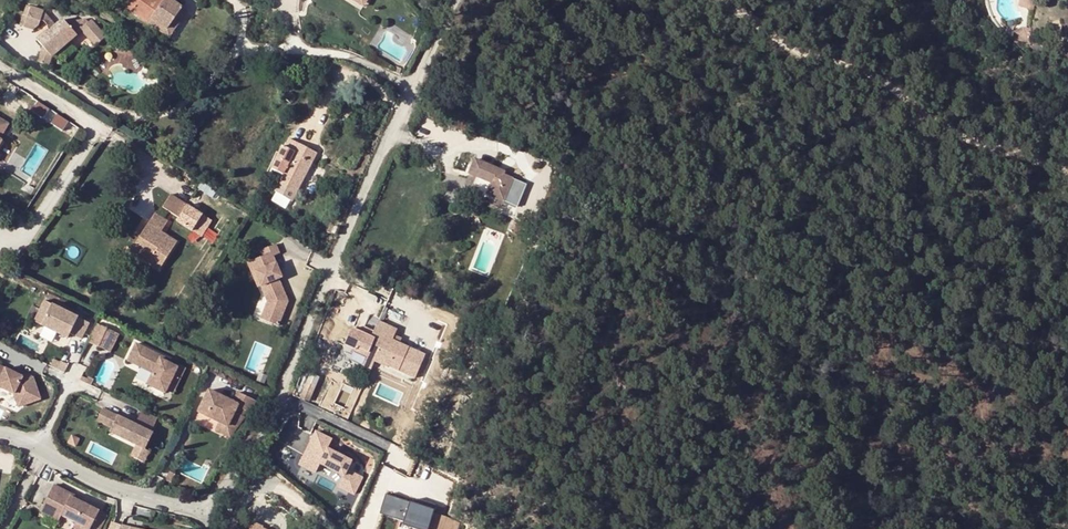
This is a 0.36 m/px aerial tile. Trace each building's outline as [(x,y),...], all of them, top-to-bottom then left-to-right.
[(157,0),(128,0),(124,6),(145,22),(148,18),(166,30),(177,15),(182,19),(186,13),(168,0),(165,0),(164,2),(162,5),(156,1),(157,0)] [(373,17),(385,0),(348,0),(373,17)] [(1036,0),(1019,0),(1017,6),(1032,11),(1036,0)] [(26,5),(20,25),(24,27),(30,7),(26,5)] [(30,7),(24,27),(34,30),(36,23),(40,20),(44,21),(48,17),(43,12),(43,11),(30,7)] [(148,18),(145,22),(168,38),(182,19),(177,15),(166,30),(148,18)] [(44,21),(47,26),(52,22),(48,17),(44,21)] [(45,33),(37,40),(43,47),(51,57),(77,36),(85,34),(96,46),(105,37),(91,21),(88,23),(86,20),(65,22),(62,18),(54,25),(52,22),(47,26),(48,32),(45,33)] [(1029,43),(1031,28),(1022,27),(1013,32),(1012,40),(1029,43)] [(116,52),(133,57),(136,46),(119,42),(116,52)] [(43,47),(38,62),(48,66),(51,57),(43,47)] [(49,110),(37,103),(31,112),(43,119),(49,110)] [(348,108),(341,115),(346,120),(353,112),(348,108)] [(68,122),(57,115),(51,124),(62,132),(68,122)] [(281,147),(270,170),(300,186),(316,155),(289,140),(284,149),(281,147)] [(467,174),(474,177),(490,184),(486,193),(503,201),(515,206),(525,184),(503,174),(495,171),(496,167),(474,158),(467,174)] [(490,184),(474,177),(469,187),(486,193),(490,184)] [(27,187),(24,193),(30,197),(33,191),(27,187)] [(161,206),(177,215),(175,220),(204,237),(215,219),(169,192),(161,206)] [(486,193),(483,200),(500,208),(503,201),(486,193)] [(154,214),(141,235),(145,237),(137,249),(151,258),(147,263),(158,270),(176,242),(161,232),(167,222),(154,214)] [(145,237),(141,235),(130,251),(147,263),(151,258),(137,249),(145,237)] [(262,254),(245,261),(270,321),(282,316),(279,309),(292,303),(273,257),(281,253),(276,242),(260,249),(262,254)] [(53,306),(44,302),(35,323),(44,327),(53,306)] [(91,323),(53,306),(44,327),(70,339),(72,334),(84,339),(91,323)] [(354,351),(349,362),(362,368),(366,360),(374,363),(376,359),(389,364),(388,367),(416,379),(426,357),(392,341),(397,332),(378,323),(371,339),(352,330),(343,347),(354,351)] [(110,329),(99,324),(90,343),(101,347),(110,329)] [(121,334),(110,329),(101,347),(113,353),(121,334)] [(184,377),(189,366),(182,363),(180,365),(163,357),(164,354),(139,343),(130,361),(156,373),(151,384),(169,392),(170,389),(177,374),(184,377)] [(60,362),(54,359),(51,366),(57,368),(60,362)] [(362,368),(349,362),(346,369),(360,375),(362,368)] [(0,365),(0,382),(3,383),(1,388),(18,396),(23,409),(45,400),(37,378),(27,374),(25,377),(15,373),(0,365)] [(27,374),(17,369),(15,373),(25,377),(27,374)] [(310,373),(299,398),(309,402),(320,377),(310,373)] [(177,374),(170,389),(177,392),(184,377),(177,374)] [(94,379),(89,376),(86,382),(91,385),(94,379)] [(234,431),(244,418),(242,417),(245,411),(248,412),(255,402),(238,393),(233,403),(208,391),(198,412),(219,423),(234,431)] [(138,424),(106,409),(100,421),(115,429),(113,432),(140,445),(148,449),(156,432),(154,432),(138,424)] [(161,418),(145,410),(138,424),(154,432),(161,418)] [(215,431),(229,438),(234,431),(219,423),(215,431)] [(313,428),(297,464),(316,472),(319,465),(343,476),(338,488),(356,495),(365,474),(347,467),(351,458),(327,448),(332,436),(313,428)] [(148,449),(140,445),(135,456),(148,462),(153,451),(150,450),(148,449)] [(176,473),(170,471),(166,480),(172,482),(176,473)] [(40,514),(58,524),(61,519),(74,527),(73,528),(102,528),(106,522),(76,504),(71,501),(73,498),(55,488),(40,514)] [(417,528),(425,528),(432,506),(383,492),(377,512),(400,519),(398,524),(417,528)]
